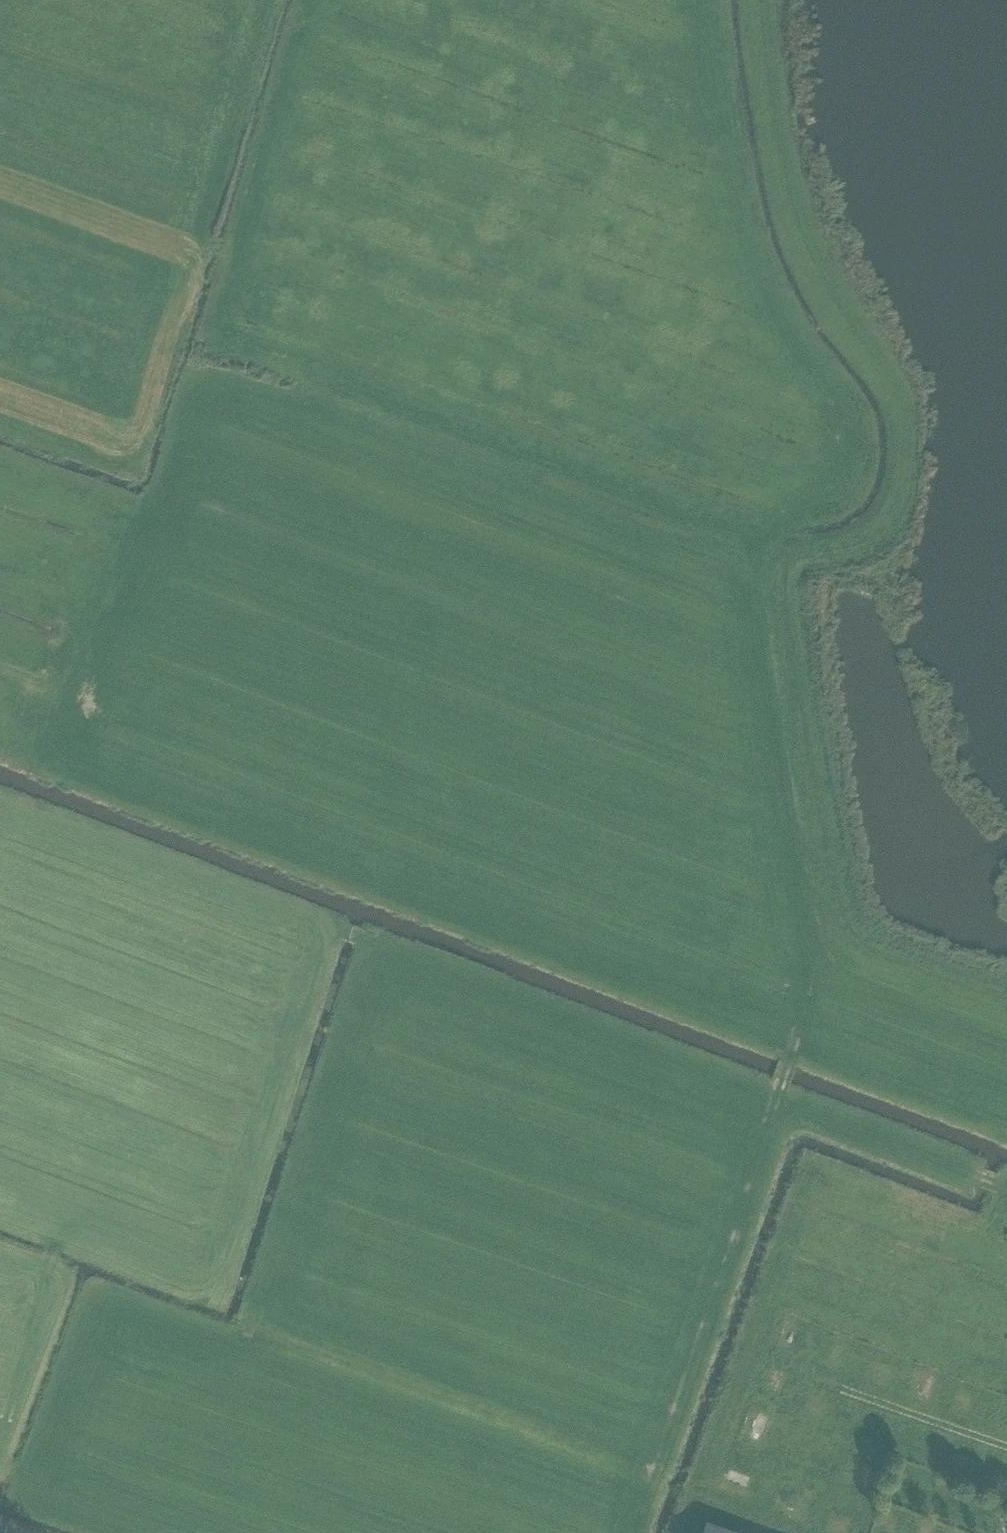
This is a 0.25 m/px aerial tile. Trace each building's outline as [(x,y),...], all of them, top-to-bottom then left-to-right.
[(706,1522),(702,1532),(739,1532),(706,1522)]
